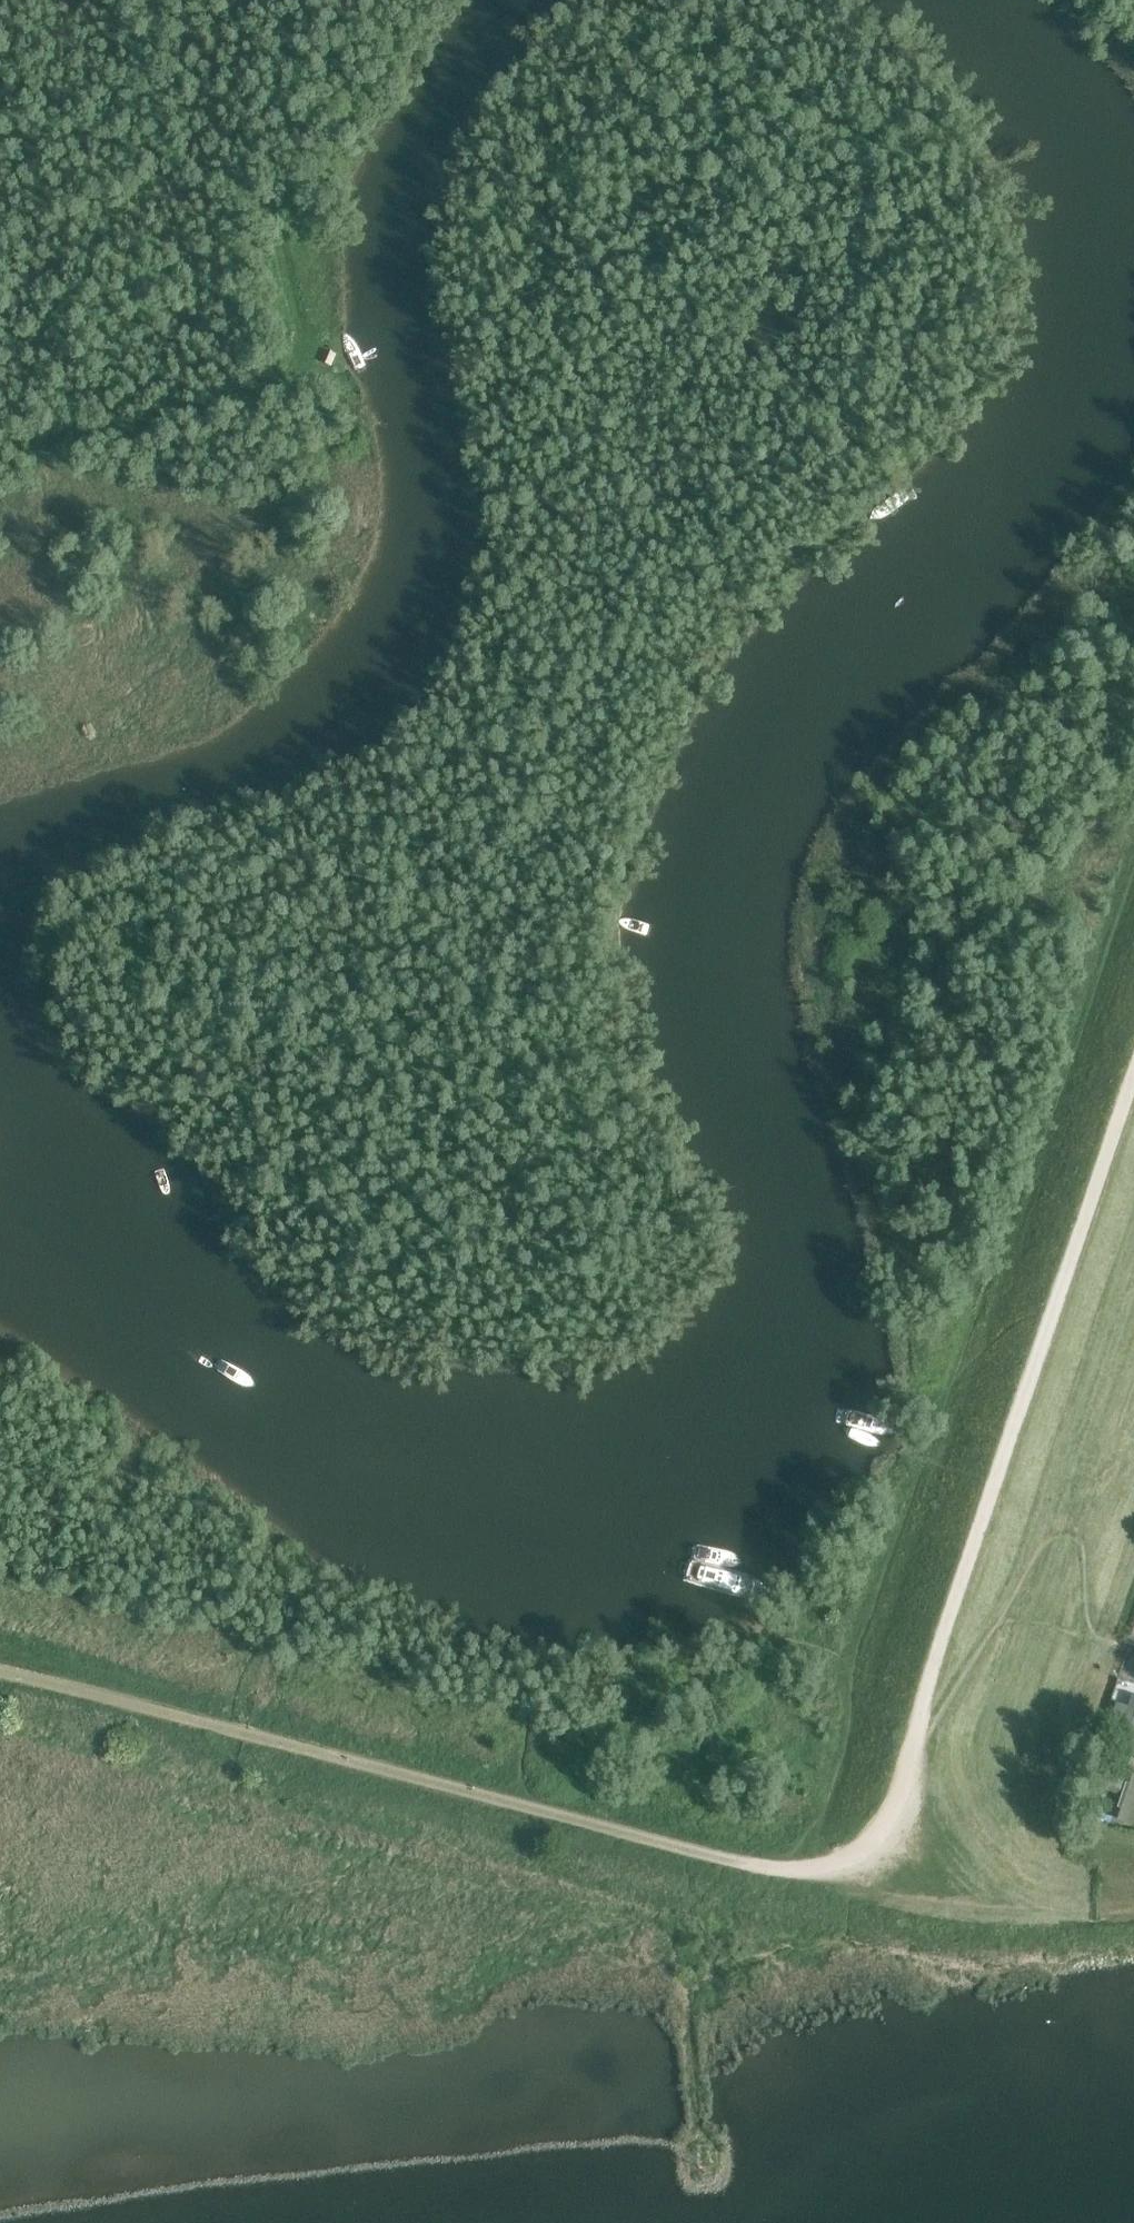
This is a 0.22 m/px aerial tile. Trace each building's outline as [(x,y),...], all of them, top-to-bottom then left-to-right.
[(1133,1774),(1119,1819),(1133,1824),(1133,1774)]
